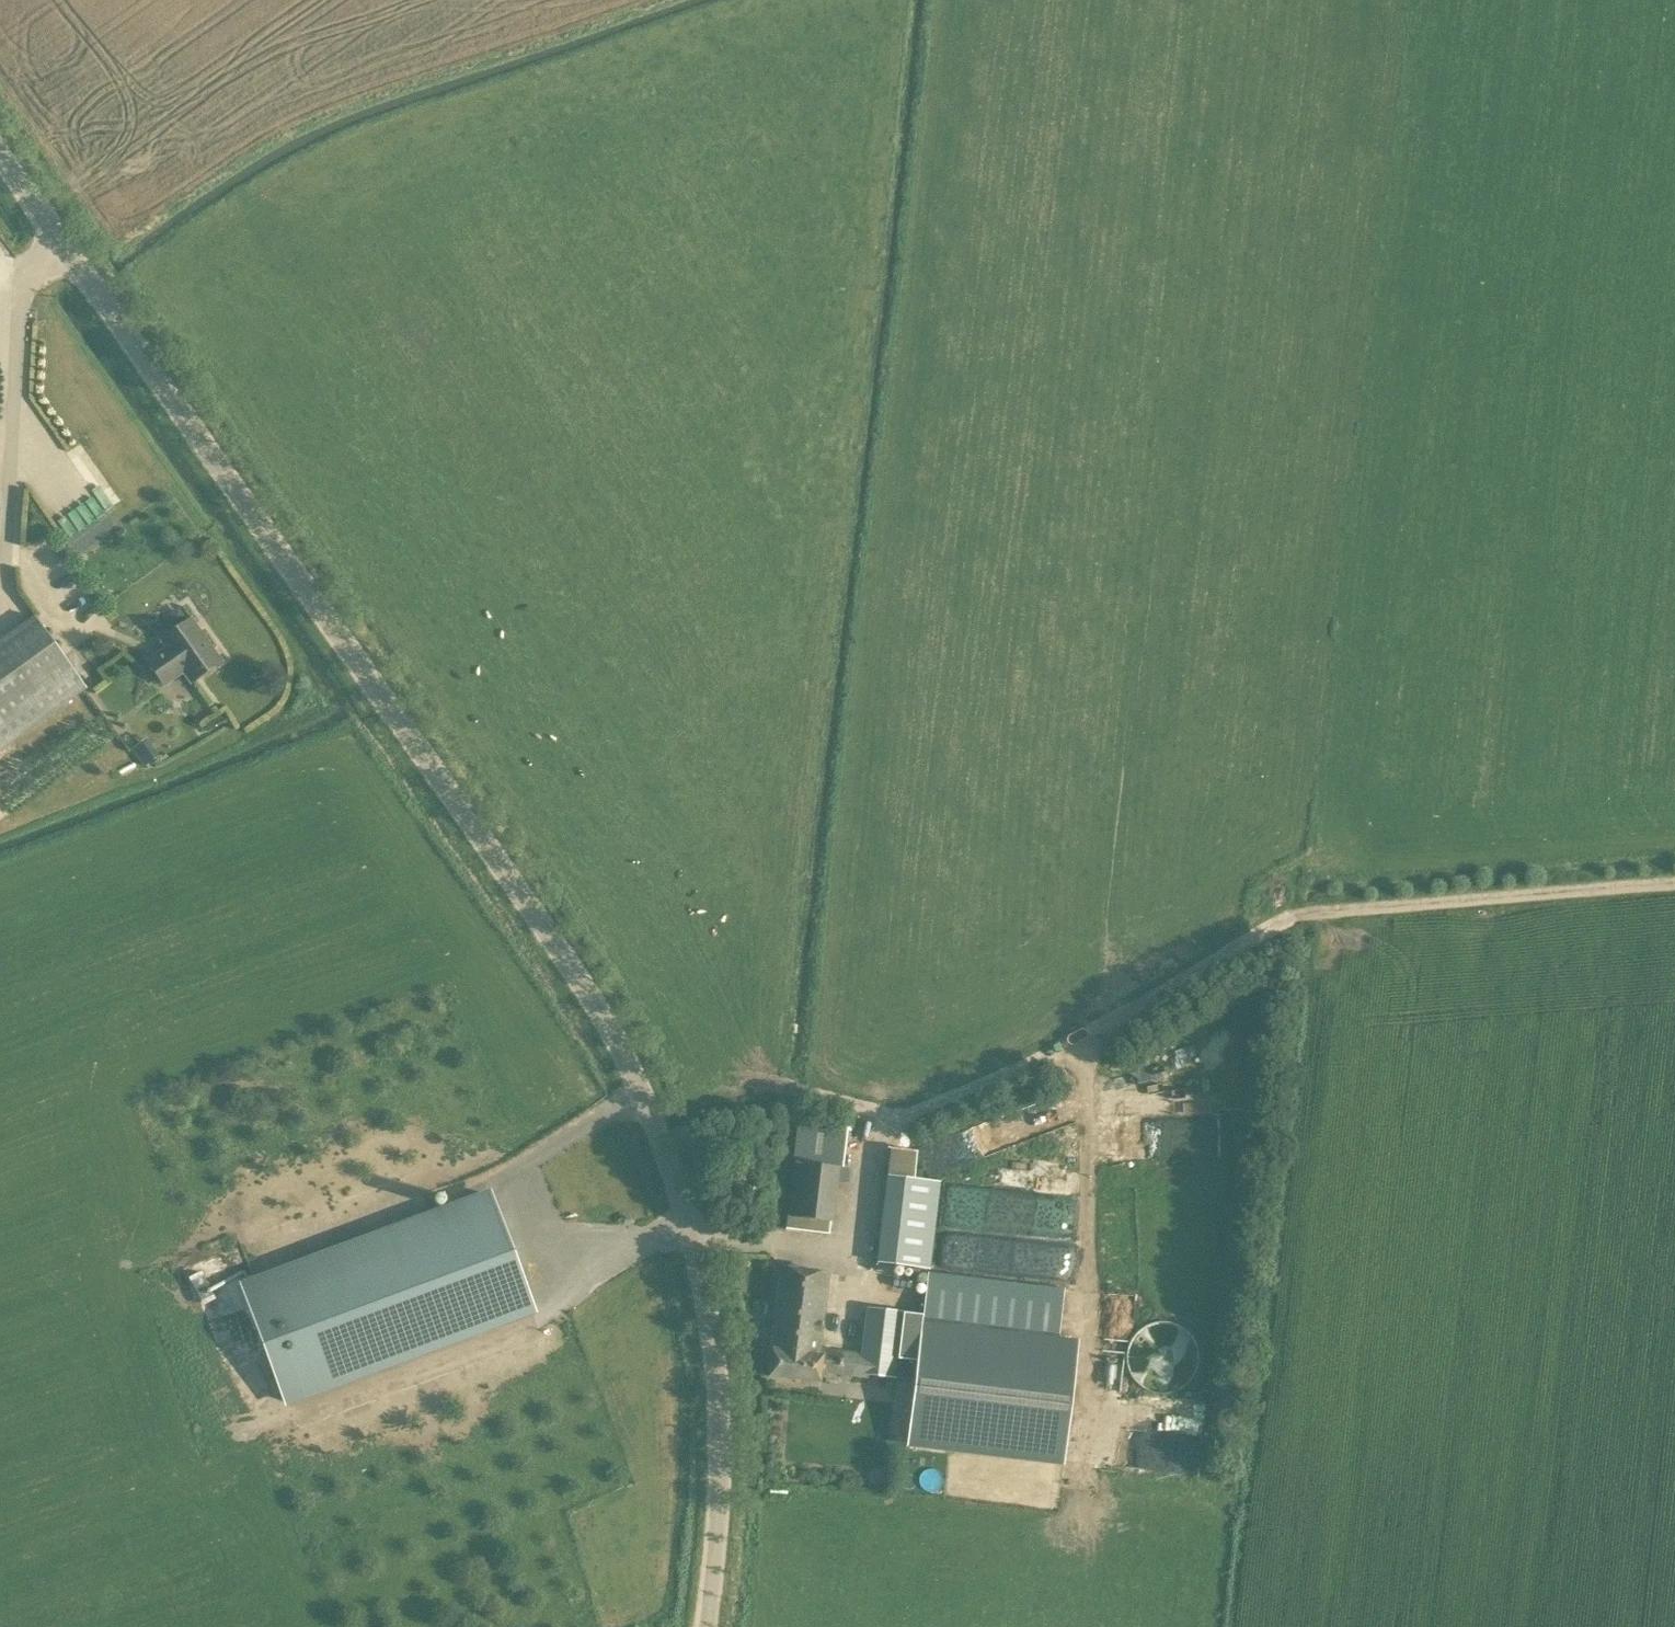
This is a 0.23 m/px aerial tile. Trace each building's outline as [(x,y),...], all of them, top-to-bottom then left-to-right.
[(92,694),(40,622),(0,651),(0,760),(92,694)] [(188,677),(196,688),(226,667),(195,625),(166,646),(174,657),(155,671),(169,691),(188,677)] [(210,723),(215,732),(228,724),(223,715),(210,723)] [(146,739),(132,749),(144,766),(158,756),(146,739)] [(1233,1007),(1200,1017),(1209,1050),(1242,1041),(1233,1007)] [(829,1235),(831,1216),(837,1159),(841,1159),(845,1120),(799,1116),(788,1231),(829,1235)] [(890,1147),(887,1175),(877,1262),(930,1269),(941,1182),(913,1178),(916,1150),(890,1147)] [(489,1189),(239,1282),(286,1406),(536,1313),(489,1189)] [(821,1369),(856,1373),(913,1380),(906,1445),(1064,1463),(1078,1337),(1059,1335),(1064,1289),(929,1274),(928,1281),(915,1280),(914,1294),(927,1295),(923,1328),(901,1326),(903,1310),(864,1306),(859,1349),(824,1345),(832,1274),(781,1268),(769,1376),(820,1382),(821,1369)] [(1128,1346),(1126,1355),(1127,1364),(1129,1372),(1134,1380),(1141,1386),(1148,1391),(1157,1393),(1166,1393),(1175,1391),(1183,1387),(1190,1381),(1195,1374),(1198,1365),(1199,1356),(1197,1347),(1194,1339),(1188,1332),(1181,1326),(1172,1323),(1163,1321),(1154,1322),(1146,1325),(1138,1331),(1132,1338),(1128,1346)] [(1194,1472),(1199,1404),(1173,1402),(1171,1433),(1126,1430),(1124,1467),(1194,1472)]
